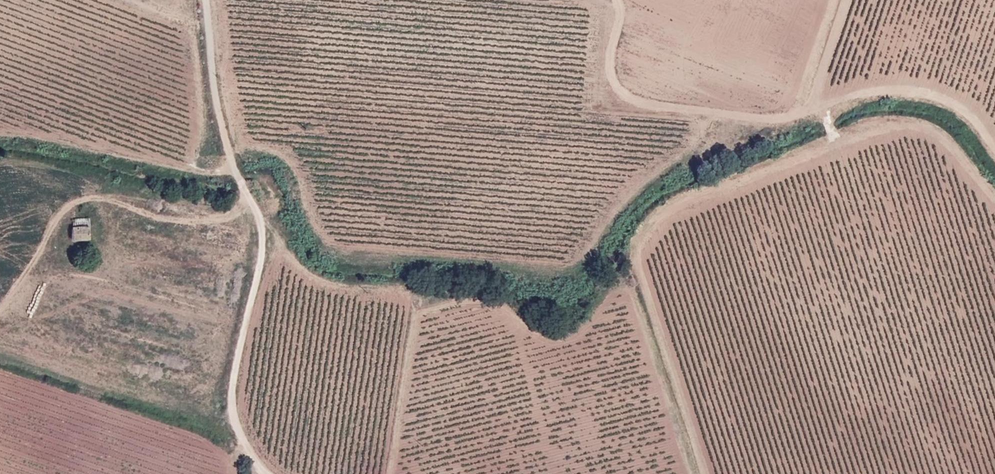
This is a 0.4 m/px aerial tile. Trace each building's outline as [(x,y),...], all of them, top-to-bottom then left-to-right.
[(785,193),(784,181),(784,177),(774,178),(776,194),(785,193)] [(795,180),(784,181),(785,193),(795,191),(795,180)] [(89,216),(71,217),(72,239),(90,237),(89,216)]
